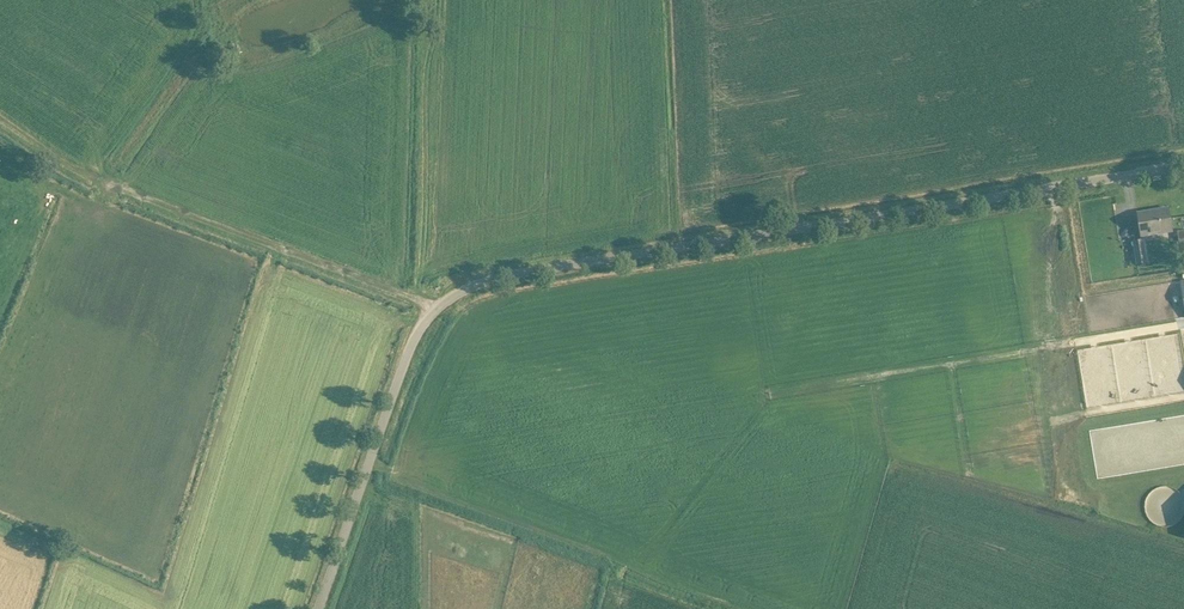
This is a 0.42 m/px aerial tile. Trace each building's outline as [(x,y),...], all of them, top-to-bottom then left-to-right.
[(1138,215),(1140,227),(1142,236),(1173,231),(1168,207),(1154,210),(1155,212),(1138,215)] [(1136,263),(1145,262),(1147,261),(1144,240),(1132,242),(1136,263)]
